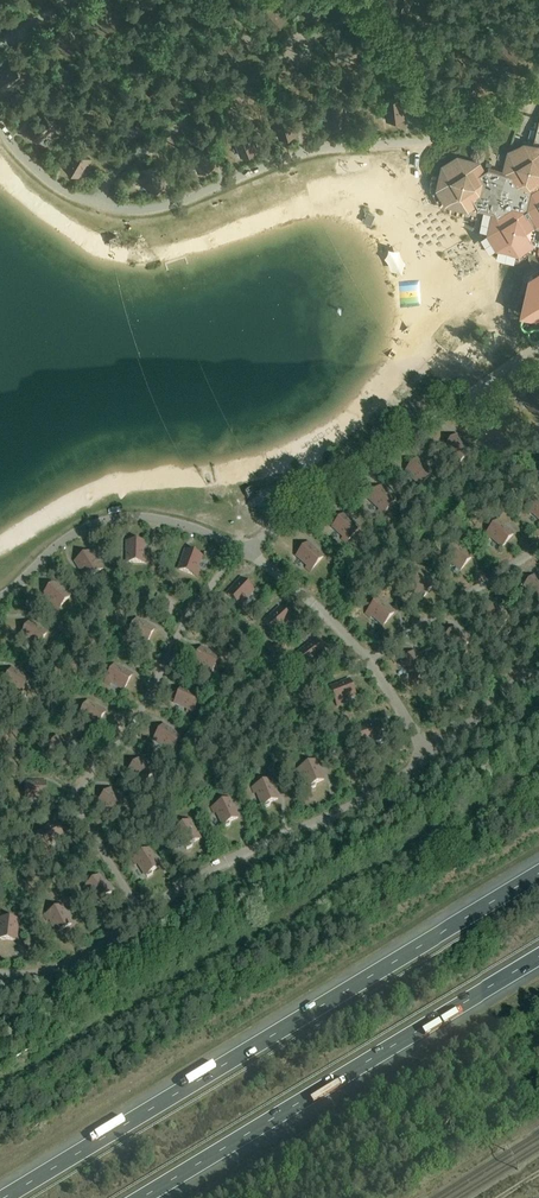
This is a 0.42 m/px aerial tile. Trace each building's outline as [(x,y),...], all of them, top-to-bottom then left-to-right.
[(319,18),(324,3),(327,4),(328,0),(307,0),(306,4),(304,5),(303,9),(304,11),(303,12),(319,18)] [(411,0),(394,0),(393,5),(412,9),(414,4),(411,3),(411,0)] [(104,4),(93,16),(104,26),(102,29),(106,32),(119,18),(110,10),(110,8),(107,5),(106,5),(104,4)] [(64,27),(53,40),(64,49),(62,52),(66,56),(80,41),(71,33),(71,31),(68,28),(66,28),(64,27)] [(386,105),(387,120),(404,118),(404,116),(405,114),(404,110),(403,109),(401,97),(382,100),(382,106),(386,105)] [(327,112),(329,127),(346,125),(346,123),(347,122),(346,118),(345,117),(343,105),(324,107),(324,113),(327,112)] [(276,124),(280,138),(296,134),(296,132),(296,130),(295,126),(294,126),(291,114),(271,120),(273,125),(276,124)] [(28,128),(39,141),(50,132),(52,134),(56,130),(43,115),(34,123),(33,123),(29,125),(29,127),(28,128)] [(236,142),(242,156),(257,150),(256,148),(257,146),(255,143),(254,142),(249,131),(231,138),(233,144),(236,142)] [(440,186),(449,202),(466,206),(474,202),(478,209),(489,212),(493,219),(491,230),(500,246),(538,256),(538,149),(525,145),(510,154),(505,171),(488,167),(481,171),(477,164),(459,160),(444,169),(440,186)] [(193,158),(199,172),(214,165),(214,163),(214,162),(212,158),(211,157),(206,146),(188,155),(190,160),(193,158)] [(64,167),(79,176),(86,163),(89,165),(92,160),(75,150),(69,160),(67,161),(65,164),(65,166),(64,167)] [(144,176),(149,191),(165,186),(164,184),(165,182),(164,179),(162,178),(159,166),(140,172),(141,177),(144,176)] [(412,187),(402,191),(404,197),(415,192),(412,187)] [(376,214),(368,211),(364,221),(371,225),(376,214)] [(388,232),(390,218),(377,216),(375,230),(388,232)] [(529,278),(520,313),(538,317),(538,272),(529,278)] [(455,436),(444,448),(455,458),(453,461),(458,464),(471,450),(462,442),(462,440),(459,437),(457,437),(455,436)] [(416,460),(405,472),(416,482),(414,484),(419,488),(432,473),(423,465),(423,464),(420,461),(418,461),(416,460)] [(380,487),(369,500),(380,509),(378,512),(382,516),(395,501),(386,493),(386,491),(383,488),(381,489),(380,487)] [(251,488),(244,491),(248,500),(255,496),(254,493),(259,491),(258,488),(252,491),(251,488)] [(538,520),(538,497),(538,496),(525,511),(529,515),(531,512),(538,520)] [(343,515),(332,527),(343,537),(341,540),(345,543),(359,529),(350,521),(350,519),(347,516),(345,516),(343,515)] [(491,537),(502,547),(513,535),(511,534),(511,532),(508,529),(507,529),(498,521),(484,536),(489,540),(491,537)] [(144,557),(144,543),(127,542),(127,544),(126,545),(126,549),(127,551),(127,563),(147,563),(147,557),(144,557)] [(307,544),(296,556),(307,566),(305,568),(309,572),(323,557),(314,549),(314,548),(311,545),(309,545),(307,544)] [(449,561),(460,571),(471,558),(470,557),(470,555),(467,553),(465,553),(456,545),(443,559),(447,563),(449,561)] [(196,570),(201,557),(186,551),(185,553),(184,553),(182,557),(183,559),(179,570),(197,577),(199,572),(196,570)] [(97,565),(90,552),(75,561),(76,563),(76,565),(78,568),(80,568),(86,579),(103,568),(100,563),(97,565)] [(411,589),(422,599),(433,587),(432,585),(431,584),(428,581),(427,581),(418,573),(405,588),(409,591),(411,589)] [(522,589),(533,599),(531,601),(535,605),(538,601),(538,580),(537,578),(535,578),(533,577),(522,589)] [(243,602),(253,591),(241,580),(240,581),(238,581),(235,584),(235,586),(227,595),(242,608),(245,604),(243,602)] [(65,593),(54,583),(43,595),(45,597),(45,598),(48,601),(49,601),(58,609),(72,594),(67,591),(65,593)] [(372,616),(383,626),(394,613),(392,612),(392,610),(389,608),(388,608),(379,600),(365,614),(370,618),(372,616)] [(280,631),(291,621),(280,609),(278,610),(277,610),(274,613),(274,614),(265,622),(278,637),(282,633),(280,631)] [(133,637),(146,644),(154,630),(152,629),(152,627),(148,625),(147,626),(136,620),(127,637),(132,640),(133,637)] [(42,630),(29,623),(21,637),(22,638),(23,640),(26,642),(28,641),(38,647),(48,630),(43,627),(42,630)] [(313,663),(325,654),(315,641),(313,642),(312,642),(308,644),(308,646),(299,653),(311,669),(315,665),(313,663)] [(201,648),(193,663),(206,670),(204,673),(209,675),(219,658),(208,652),(208,651),(204,649),(203,649),(201,648)] [(413,653),(402,665),(413,675),(411,677),(415,681),(428,666),(419,658),(419,657),(416,654),(415,654),(413,653)] [(111,683),(124,690),(132,675),(130,674),(130,673),(126,671),(124,671),(114,665),(104,683),(109,685),(111,683)] [(24,677),(11,669),(3,684),(5,685),(5,687),(9,689),(10,688),(21,694),(31,677),(26,674),(24,677)] [(342,702),(355,696),(349,681),(347,681),(346,681),(342,682),(341,684),(330,688),(337,707),(343,705),(342,702)] [(181,688),(174,703),(188,709),(186,712),(191,715),(200,697),(189,692),(188,690),(185,688),(183,689),(181,688)] [(84,719),(97,727),(105,712),(103,711),(103,710),(99,708),(98,708),(87,702),(77,719),(82,722),(84,719)] [(368,743),(382,739),(377,723),(376,724),(374,723),(370,724),(369,726),(358,729),(364,748),(369,746),(368,743)] [(163,726),(154,740),(166,748),(164,750),(169,753),(180,737),(170,730),(169,729),(166,726),(164,727),(163,726)] [(139,760),(127,772),(138,782),(136,784),(141,788),(154,773),(145,765),(145,763),(142,761),(140,761),(139,760)] [(302,773),(309,786),(324,779),(323,777),(323,776),(321,772),(320,771),(314,761),(297,770),(299,775),(302,773)] [(257,792),(262,806),(278,799),(277,798),(278,796),(276,792),(274,792),(270,781),(251,788),(254,794),(257,792)] [(31,800),(46,800),(45,783),(43,783),(42,782),(38,782),(37,783),(25,783),(25,803),(31,803),(31,800)] [(110,790),(98,801),(109,812),(106,814),(110,818),(124,804),(116,796),(116,794),(113,791),(111,791),(110,790)] [(216,812),(223,826),(238,818),(237,817),(237,815),(236,811),(234,811),(229,800),(211,808),(214,814),(216,812)] [(175,837),(185,848),(197,837),(196,835),(196,833),(193,830),(192,830),(184,821),(169,834),(173,839),(175,837)] [(50,845),(63,838),(56,823),(54,824),(52,824),(49,826),(48,827),(37,833),(47,850),(52,848),(50,845)] [(137,863),(145,876),(159,867),(158,865),(159,864),(157,860),(155,860),(149,850),(132,860),(135,865),(137,863)] [(89,891),(98,903),(111,893),(110,891),(110,889),(108,886),(106,886),(99,876),(83,889),(86,893),(89,891)] [(50,919),(57,932),(71,925),(70,923),(71,921),(69,918),(67,917),(62,907),(44,916),(47,921),(50,919)] [(0,926),(0,939),(15,941),(15,939),(17,938),(17,934),(16,932),(17,920),(0,918),(0,924),(0,926)]
